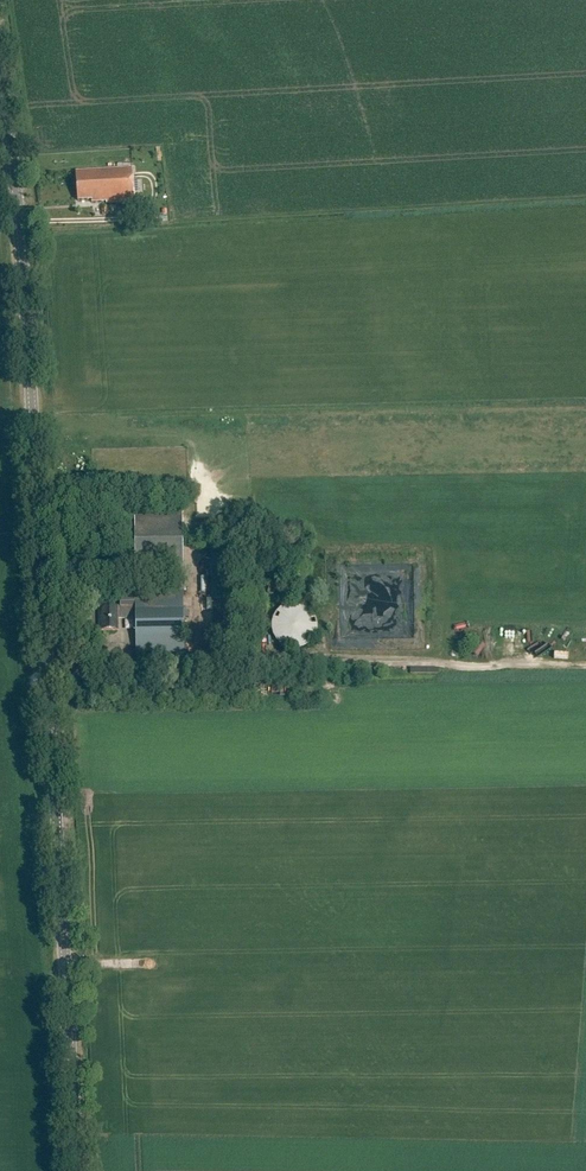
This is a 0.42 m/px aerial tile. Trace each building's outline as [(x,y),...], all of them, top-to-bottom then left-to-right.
[(99,171),(76,173),(78,202),(92,201),(92,203),(107,203),(107,205),(135,203),(135,199),(144,198),(143,183),(134,183),(133,169),(125,170),(125,163),(99,165),(99,171)] [(135,510),(135,572),(184,572),(183,510),(135,510)] [(184,591),(120,592),(121,608),(100,608),(100,632),(118,631),(118,620),(136,620),(138,660),(185,660),(184,591)] [(274,622),(273,628),(274,635),(277,640),(281,645),(286,649),(292,650),(299,650),(305,648),(310,645),(314,640),(317,634),(317,628),(316,622),(314,616),(309,611),(304,608),(298,606),(292,606),(286,608),(280,612),(276,616),(274,622)]
